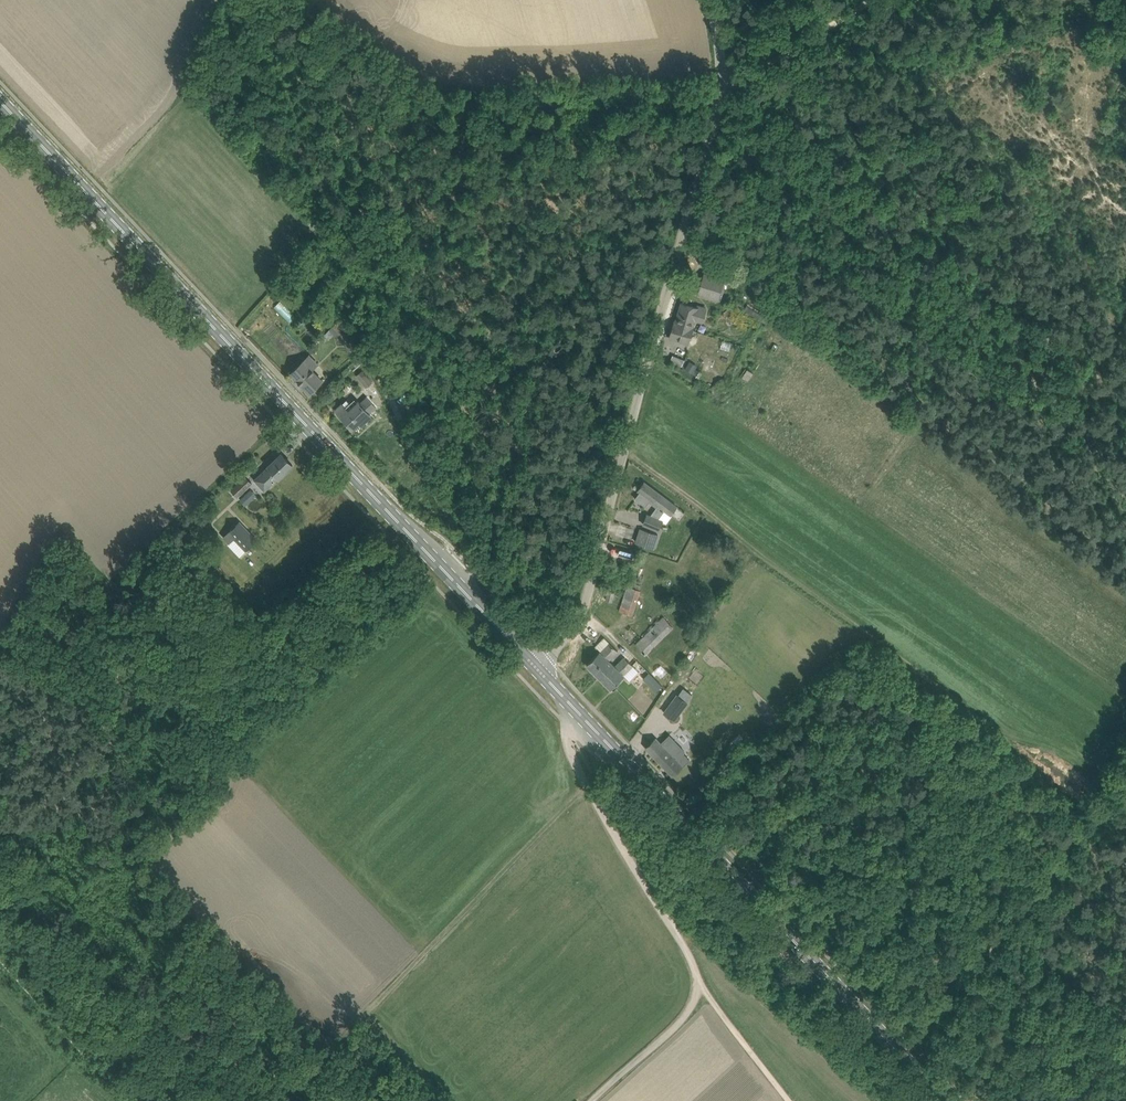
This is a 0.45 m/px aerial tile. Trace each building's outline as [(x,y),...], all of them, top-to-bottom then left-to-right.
[(717,300),(723,279),(704,273),(698,294),(717,300)] [(288,322),(297,315),(281,295),(272,302),(288,322)] [(735,299),(732,303),(739,309),(742,305),(735,299)] [(670,337),(691,343),(697,321),(703,323),(707,308),(702,307),(701,308),(682,302),(676,321),(675,321),(670,337)] [(766,324),(769,319),(748,303),(744,308),(766,324)] [(303,361),(291,372),(310,392),(322,381),(310,368),(317,361),(311,354),(303,361)] [(672,354),(669,361),(682,366),(685,359),(672,354)] [(693,373),(695,368),(697,365),(690,361),(685,369),(693,373)] [(362,370),(356,375),(366,387),(372,381),(362,370)] [(353,428),(359,422),(361,424),(372,414),(371,413),(377,407),(367,396),(360,403),(358,400),(349,409),(343,403),(336,409),(353,428)] [(266,490),(293,464),(282,453),(256,479),(266,490)] [(231,489),(238,497),(252,483),(245,476),(231,489)] [(670,514),(676,505),(645,482),(638,490),(658,505),(651,515),(647,514),(644,523),(658,529),(663,519),(658,518),(664,510),(670,514)] [(234,537),(246,549),(257,539),(239,521),(224,536),(230,541),(234,537)] [(659,534),(640,528),(636,542),(655,548),(659,534)] [(641,590),(628,586),(620,611),(633,615),(641,590)] [(609,590),(606,599),(612,601),(615,591),(609,590)] [(163,615),(159,608),(150,614),(154,621),(163,615)] [(674,626),(664,616),(635,644),(645,654),(674,626)] [(609,661),(618,651),(604,637),(595,646),(600,651),(587,664),(599,676),(611,663),(609,661)] [(611,688),(615,684),(624,675),(629,680),(638,671),(636,668),(625,658),(615,667),(611,663),(599,676),(611,688)] [(656,691),(662,685),(649,672),(643,678),(656,691)] [(677,693),(669,704),(663,712),(675,720),(680,714),(688,702),(677,693)] [(747,713),(753,720),(758,715),(751,709),(747,713)] [(742,714),(738,718),(748,727),(752,723),(742,714)] [(646,747),(673,775),(689,759),(682,751),(682,752),(669,739),(663,745),(656,738),(646,747)]
